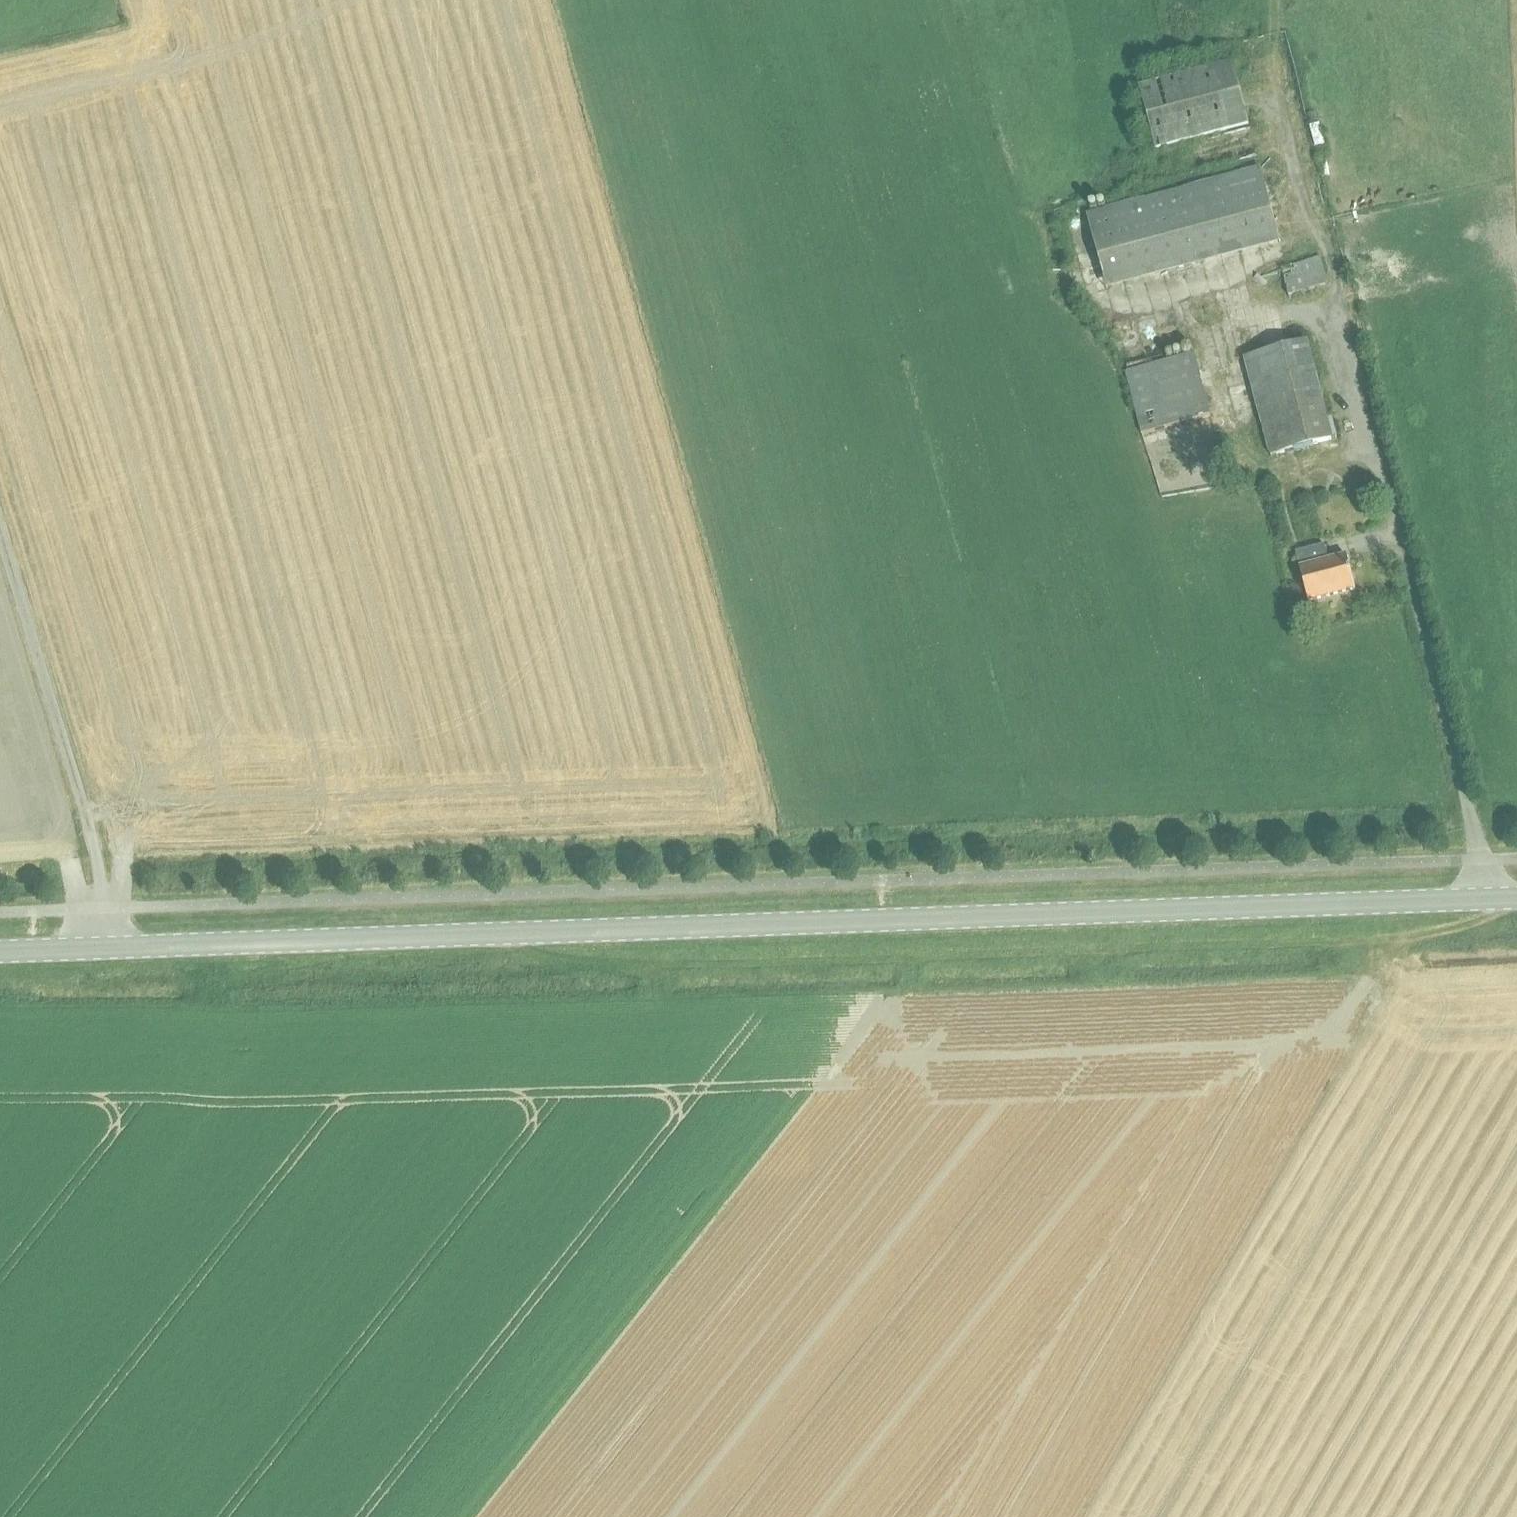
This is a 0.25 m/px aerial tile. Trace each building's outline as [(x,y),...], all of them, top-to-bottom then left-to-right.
[(1239,62),(1145,81),(1158,146),(1252,127),(1239,62)] [(1105,293),(1259,250),(1279,244),(1259,171),(1084,220),(1105,293)] [(1289,291),(1330,283),(1325,257),(1283,265),(1289,291)] [(1269,457),(1331,441),(1305,343),(1243,359),(1269,457)] [(1193,357),(1124,375),(1141,437),(1209,419),(1193,357)] [(1307,602),(1354,590),(1345,556),(1327,561),(1323,546),(1294,553),(1307,602)]
